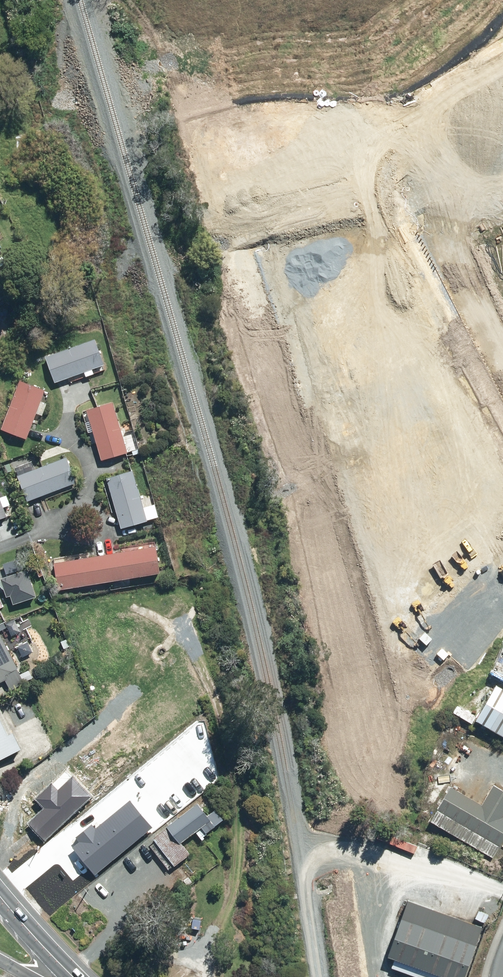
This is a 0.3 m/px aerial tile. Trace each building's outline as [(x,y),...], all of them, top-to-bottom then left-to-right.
[(93,371),(106,367),(97,342),(48,360),(57,385),(86,374),(88,379),(95,376),(93,371)] [(22,382),(3,432),(27,441),(47,392),(22,382)] [(115,405),(89,412),(103,462),(129,455),(115,405)] [(68,460),(19,478),(29,503),(78,485),(68,460)] [(134,473),(109,480),(123,531),(149,524),(134,473)] [(159,550),(107,558),(111,584),(163,576),(159,550)] [(107,558),(57,565),(61,592),(111,584),(107,558)] [(156,599),(168,597),(167,589),(155,591),(156,599)] [(21,670),(3,635),(0,636),(0,685),(7,681),(12,692),(26,685),(19,671),(21,670)] [(478,717),(459,706),(455,713),(473,724),(478,717)] [(490,730),(502,738),(502,708),(490,730)] [(25,752),(17,735),(14,736),(11,737),(0,714),(0,764),(25,752)] [(92,740),(74,754),(81,764),(63,777),(78,796),(99,779),(108,791),(137,768),(112,735),(97,747),(92,740)] [(437,779),(427,797),(436,802),(446,784),(437,779)] [(493,857),(502,840),(502,791),(494,786),(483,806),(452,788),(432,822),(493,857)] [(82,841),(75,846),(97,874),(155,827),(133,799),(97,828),(94,824),(78,836),(82,841)] [(192,855),(183,843),(198,832),(199,833),(202,837),(208,833),(226,820),(218,810),(210,816),(201,804),(155,838),(157,841),(152,845),(170,869),(176,865),(177,866),(192,855)] [(389,958),(432,973),(430,976),(464,976),(476,945),(403,919),(389,958)] [(474,933),(470,943),(478,945),(481,935),(474,933)]
